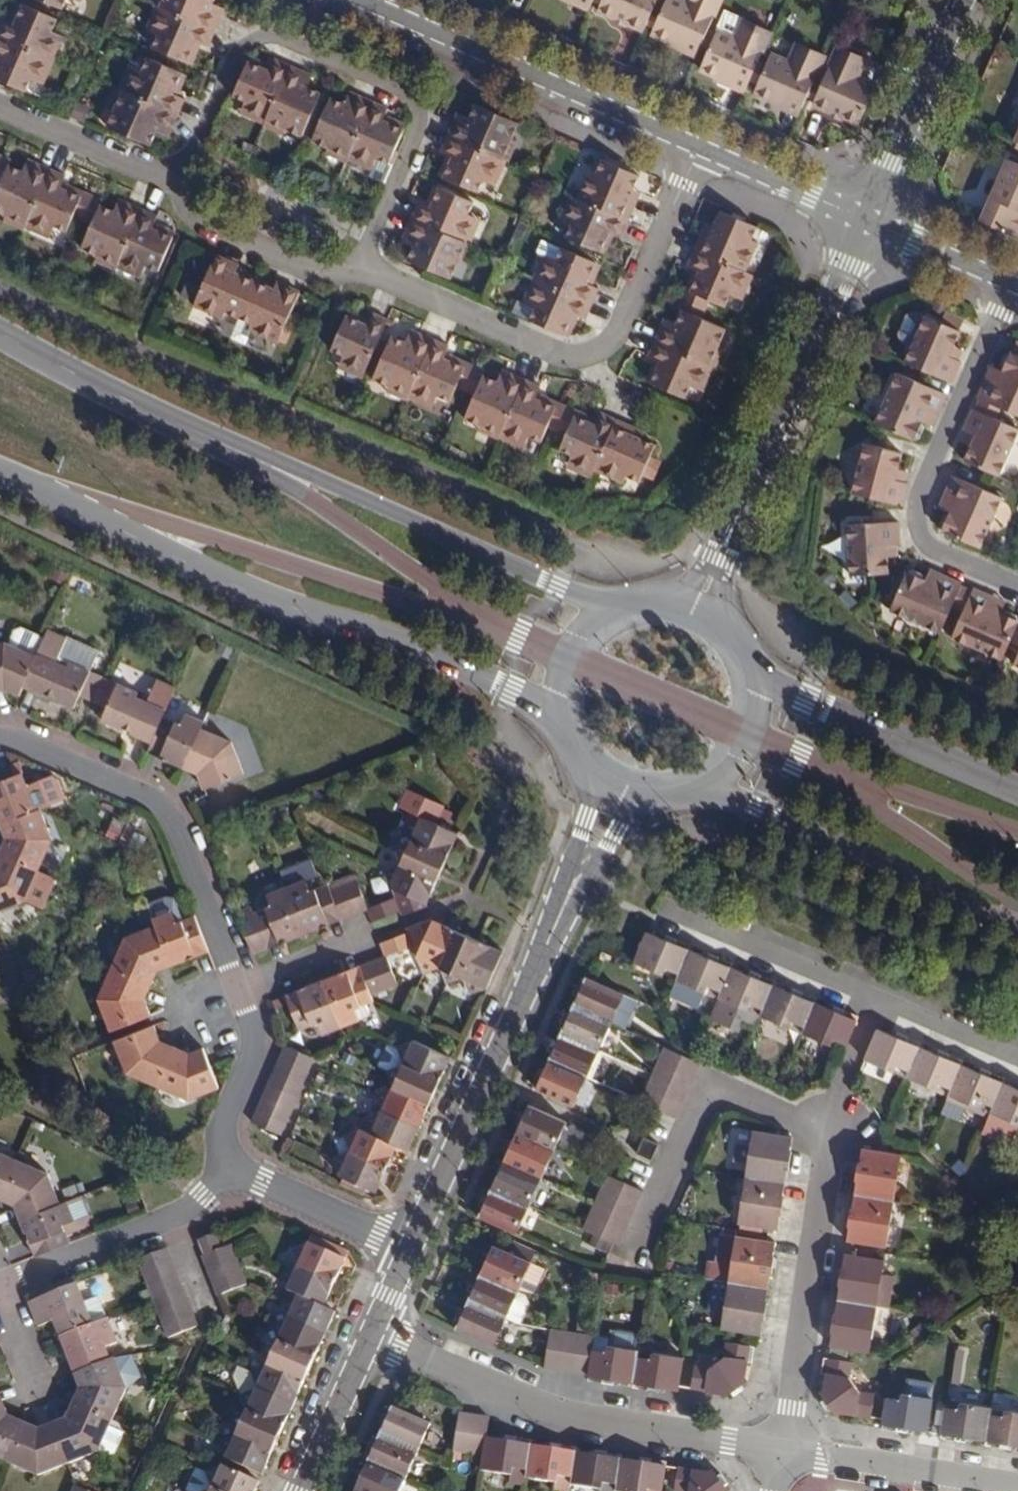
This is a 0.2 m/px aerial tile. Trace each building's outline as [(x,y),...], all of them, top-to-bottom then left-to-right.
[(20,0),(15,0),(6,19),(19,25),(21,19),(15,16),(22,1),(20,0)] [(214,31),(221,15),(205,8),(208,1),(213,3),(214,0),(162,0),(159,7),(162,9),(214,31)] [(580,0),(561,0),(561,1),(586,10),(589,4),(580,0)] [(642,30),(645,24),(648,15),(655,0),(602,0),(600,3),(597,12),(615,19),(626,24),(642,30)] [(697,51),(699,46),(703,37),(719,0),(684,0),(684,1),(681,0),(663,0),(656,17),(652,26),(649,34),(669,43),(670,39),(697,51)] [(0,16),(0,36),(44,55),(55,30),(50,28),(55,16),(22,1),(15,16),(21,19),(19,25),(6,19),(0,16)] [(213,3),(208,1),(205,8),(221,15),(224,8),(213,3)] [(162,9),(159,7),(156,6),(145,31),(151,34),(162,9)] [(207,48),(214,31),(162,9),(151,34),(158,36),(153,49),(186,63),(192,48),(186,45),(189,40),(200,45),(207,48)] [(656,17),(648,15),(645,24),(652,26),(656,17)] [(626,24),(615,19),(613,23),(625,27),(626,24)] [(720,76),(745,87),(748,80),(752,71),(769,31),(741,19),(733,38),(715,30),(711,40),(707,50),(698,70),(719,79),(720,76)] [(614,60),(628,65),(638,34),(624,29),(614,60)] [(55,30),(44,55),(51,58),(62,33),(55,30)] [(0,36),(0,53),(5,56),(4,61),(0,59),(0,79),(24,89),(29,78),(33,79),(44,55),(0,36)] [(711,40),(703,37),(699,46),(707,50),(711,40)] [(697,51),(670,39),(669,43),(666,47),(693,58),(697,51)] [(200,45),(189,40),(186,45),(192,48),(186,63),(191,65),(200,45)] [(809,86),(823,54),(795,42),(787,61),(769,54),(760,74),(756,83),(751,93),(772,102),(773,99),(799,110),(806,95),(809,86)] [(842,117),(858,124),(876,84),(857,76),(867,57),(839,45),(819,91),(816,99),(813,105),(829,111),(839,116),(842,117)] [(271,63),(250,54),(248,59),(264,66),(261,73),(266,75),(271,63)] [(51,58),(44,55),(33,79),(41,83),(51,58)] [(242,105),(267,115),(289,63),(274,57),(271,63),(266,75),(261,73),(264,66),(248,59),(233,93),(245,99),(242,105)] [(178,97),(166,92),(169,85),(175,88),(182,73),(148,58),(143,69),(137,66),(126,92),(177,114),(183,100),(178,97)] [(289,63),(267,115),(266,119),(287,128),(300,133),(318,91),(307,86),(305,91),(297,87),(304,70),(289,63)] [(131,64),(120,89),(123,90),(126,92),(137,66),(131,64)] [(312,73),(304,70),(297,87),(305,91),(307,86),(312,73)] [(760,74),(752,71),(748,80),(756,83),(760,74)] [(187,75),(182,73),(175,88),(169,85),(166,92),(178,97),(187,75)] [(745,87),(720,76),(719,79),(717,83),(742,93),(745,87)] [(819,91),(809,86),(806,95),(816,99),(819,91)] [(123,90),(120,89),(116,88),(108,108),(114,111),(123,90)] [(177,114),(126,92),(123,90),(114,111),(106,128),(150,147),(156,132),(151,130),(154,122),(171,130),(177,114)] [(357,93),(349,90),(344,101),(342,107),(350,110),(357,93)] [(351,151),(373,100),(357,93),(350,110),(342,107),(344,101),(331,96),(312,139),(329,146),(349,155),(351,151)] [(799,110),(773,99),(772,102),(770,105),(797,117),(799,110)] [(388,106),(373,100),(351,151),(375,161),(372,168),(370,173),(386,180),(394,163),(389,161),(403,128),(388,122),(386,127),(381,124),(385,114),(388,106)] [(454,120),(448,135),(499,158),(503,159),(512,138),(519,121),(476,102),(469,117),(474,119),(471,127),(454,120)] [(264,121),(266,119),(267,115),(242,105),(240,111),(264,121)] [(839,116),(829,111),(826,116),(840,121),(842,117),(839,116)] [(469,117),(458,112),(454,120),(471,127),(474,119),(469,117)] [(406,122),(385,114),(381,124),(386,127),(388,122),(403,128),(406,122)] [(266,119),(264,121),(263,124),(284,133),(287,128),(266,119)] [(171,130),(154,122),(151,130),(156,132),(167,137),(171,130)] [(499,158),(448,135),(441,150),(448,153),(458,158),(455,164),(450,161),(442,178),(476,192),(482,180),(488,183),(499,158)] [(512,138),(503,159),(505,160),(509,162),(518,140),(512,138)] [(347,161),(348,158),(349,155),(329,146),(326,152),(347,161)] [(351,151),(349,155),(348,158),(372,168),(375,161),(351,151)] [(458,158),(448,153),(438,176),(442,178),(450,161),(455,164),(458,158)] [(1,157),(0,160),(0,182),(8,165),(9,161),(1,157)] [(505,160),(503,159),(499,158),(488,183),(494,186),(505,160)] [(33,162),(26,159),(21,170),(18,176),(26,179),(33,162)] [(575,198),(629,221),(638,199),(624,193),(627,187),(634,189),(640,175),(602,159),(596,173),(587,169),(575,198)] [(1003,161),(976,220),(1017,237),(1017,167),(1003,161)] [(27,222),(50,170),(33,162),(26,179),(18,176),(21,170),(8,165),(0,182),(0,213),(5,215),(26,224),(27,222)] [(67,178),(50,170),(27,222),(53,232),(55,227),(67,232),(74,217),(82,198),(67,191),(64,199),(58,196),(64,185),(67,178)] [(439,186),(434,184),(425,204),(436,209),(438,204),(433,201),(439,186)] [(67,191),(82,198),(84,193),(83,193),(64,185),(58,196),(64,199),(67,191)] [(418,202),(411,219),(463,241),(474,216),(467,213),(473,200),(439,186),(433,201),(438,204),(436,209),(425,204),(418,202)] [(634,189),(627,187),(624,193),(638,199),(641,192),(634,189)] [(74,217),(81,221),(92,197),(84,193),(82,198),(74,217)] [(575,198),(569,195),(559,220),(564,222),(575,198)] [(92,197),(81,221),(91,225),(100,206),(102,201),(92,197)] [(629,221),(575,198),(564,222),(571,226),(566,238),(599,252),(606,236),(601,234),(603,228),(614,233),(622,236),(629,221)] [(126,204),(118,200),(113,211),(111,217),(118,220),(126,204)] [(118,262),(141,211),(126,204),(118,220),(111,217),(113,211),(100,206),(91,225),(80,248),(97,256),(117,264),(118,262)] [(705,227),(695,250),(747,273),(760,244),(752,241),(759,226),(721,210),(715,223),(721,226),(718,232),(705,227)] [(158,219),(141,211),(118,262),(143,273),(145,267),(158,274),(173,240),(157,233),(154,239),(149,237),(155,225),(158,219)] [(24,227),(26,224),(5,215),(2,221),(23,230),(24,227)] [(466,242),(469,244),(480,218),(474,216),(463,241),(466,242)] [(466,242),(463,241),(411,219),(404,234),(421,241),(418,248),(412,246),(406,260),(451,279),(458,262),(466,242)] [(715,223),(708,220),(705,227),(718,232),(721,226),(715,223)] [(27,222),(26,224),(24,227),(50,238),(53,232),(27,222)] [(175,234),(155,225),(149,237),(154,239),(157,233),(173,240),(175,234)] [(614,233),(603,228),(601,234),(606,236),(599,252),(605,255),(614,233)] [(421,241),(404,234),(401,241),(412,246),(418,248),(421,241)] [(549,258),(538,282),(591,305),(597,291),(591,288),(579,283),(582,277),(587,279),(594,263),(562,249),(543,241),(538,253),(543,255),(549,258)] [(469,244),(466,242),(458,262),(464,265),(473,245),(469,244)] [(747,273),(695,250),(689,264),(695,266),(707,272),(704,278),(698,276),(690,293),(707,300),(724,307),(729,295),(737,298),(748,273),(747,273)] [(224,311),(237,317),(254,280),(240,274),(238,280),(231,277),(236,265),(214,254),(191,306),(220,319),(224,311)] [(543,255),(533,279),(538,282),(549,258),(543,255)] [(115,268),(117,264),(97,256),(94,262),(114,272),(115,268)] [(118,262),(117,264),(115,268),(141,279),(143,273),(118,262)] [(601,266),(594,263),(587,279),(582,277),(579,283),(591,288),(601,266)] [(243,268),(236,265),(231,277),(238,280),(240,274),(243,268)] [(695,266),(685,290),(690,293),(698,276),(704,278),(707,272),(695,266)] [(753,275),(748,273),(737,298),(742,300),(753,275)] [(527,307),(538,282),(533,279),(521,305),(527,307)] [(254,280),(237,317),(228,337),(245,345),(250,333),(277,345),(299,293),(277,283),(272,295),(265,292),(267,286),(254,280)] [(277,283),(270,280),(267,286),(265,292),(272,295),(277,283)] [(591,305),(538,282),(527,307),(535,310),(530,320),(564,335),(569,322),(563,319),(566,314),(577,319),(584,322),(591,305)] [(681,299),(704,309),(707,300),(690,293),(685,290),(681,299)] [(700,318),(704,309),(681,299),(677,308),(682,310),(700,318)] [(369,320),(346,309),(344,315),(361,322),(359,328),(365,330),(369,320)] [(661,326),(654,342),(706,364),(707,364),(709,366),(718,345),(725,329),(700,318),(682,310),(676,323),(681,325),(677,333),(661,326)] [(343,353),(340,361),(364,372),(388,319),(372,312),(369,320),(365,330),(359,328),(361,322),(344,315),(329,349),(343,353)] [(577,319),(566,314),(563,319),(569,322),(564,335),(569,336),(577,319)] [(964,323),(944,314),(940,324),(959,332),(964,323)] [(953,347),(959,332),(940,324),(924,317),(903,364),(951,385),(961,365),(958,364),(948,359),(953,348),(963,353),(965,354),(966,353),(953,347)] [(676,323),(664,318),(661,326),(677,333),(681,325),(676,323)] [(419,333),(411,330),(407,341),(404,345),(412,349),(419,333)] [(411,393),(434,340),(419,333),(412,349),(404,345),(407,341),(393,334),(373,379),(390,387),(406,394),(410,396),(410,395),(411,393)] [(450,347),(434,340),(411,393),(435,403),(438,396),(450,401),(457,386),(464,369),(450,362),(447,367),(441,364),(446,354),(450,347)] [(706,364),(654,342),(648,357),(654,360),(665,365),(662,371),(657,369),(649,385),(683,400),(689,387),(695,390),(706,364)] [(709,366),(712,366),(715,368),(724,347),(718,345),(709,366)] [(963,353),(953,348),(948,359),(958,364),(963,353)] [(978,400),(981,401),(1002,410),(1017,417),(1017,358),(1014,356),(1006,352),(999,368),(1002,373),(1001,374),(997,385),(987,381),(978,400)] [(457,386),(467,390),(478,368),(446,354),(441,364),(447,367),(450,362),(464,369),(457,386)] [(665,365),(654,360),(644,383),(649,385),(657,369),(662,371),(665,365)] [(364,372),(340,361),(337,367),(362,377),(364,372)] [(701,392),(712,366),(709,366),(707,364),(706,364),(695,390),(701,392)] [(478,368),(467,390),(477,394),(485,377),(487,372),(478,368)] [(998,371),(992,368),(987,381),(997,385),(1001,374),(1002,373),(998,371)] [(510,374),(503,371),(498,382),(495,387),(502,390),(503,391),(510,374)] [(502,434),(526,380),(510,374),(503,391),(502,390),(495,387),(498,382),(485,377),(477,394),(465,421),(481,427),(501,436),(502,434)] [(937,417),(946,397),(898,376),(876,426),(918,444),(927,424),(922,422),(926,413),(937,417)] [(526,380),(502,434),(528,445),(531,438),(543,443),(550,426),(557,409),(543,403),(540,409),(534,406),(539,395),(543,388),(526,380)] [(409,399),(410,396),(406,394),(390,387),(387,393),(408,401),(409,399)] [(410,395),(410,396),(409,399),(433,409),(435,403),(411,393),(410,395)] [(558,430),(568,408),(539,395),(534,406),(540,409),(543,403),(557,409),(550,426),(558,430)] [(1002,410),(981,401),(976,412),(997,421),(1002,410)] [(568,408),(558,430),(566,434),(573,417),(591,425),(588,430),(594,433),(599,422),(576,411),(568,408)] [(965,431),(967,431),(976,436),(971,449),(970,450),(964,462),(1000,477),(1017,438),(1017,431),(997,421),(976,412),(974,411),(965,431)] [(937,417),(926,413),(922,422),(927,424),(931,426),(933,427),(937,417)] [(591,475),(592,472),(616,420),(602,414),(599,422),(594,433),(588,430),(591,425),(573,417),(566,434),(558,451),(572,456),(568,464),(586,472),(591,475)] [(616,420),(592,472),(621,485),(625,477),(639,483),(642,476),(650,458),(655,446),(642,440),(640,446),(634,443),(639,431),(616,420)] [(500,439),(501,436),(481,427),(479,432),(499,441),(500,439)] [(646,433),(639,431),(634,443),(640,446),(642,440),(646,433)] [(976,436),(967,431),(961,445),(971,449),(976,436)] [(501,436),(500,439),(526,451),(528,445),(502,434),(501,436)] [(908,476),(912,477),(913,475),(898,471),(902,456),(867,446),(853,495),(903,508),(908,487),(905,487),(897,484),(899,473),(908,476)] [(662,463),(650,458),(642,476),(654,482),(662,463)] [(586,472),(568,464),(566,469),(590,479),(591,475),(586,472)] [(908,476),(899,473),(897,484),(905,487),(908,476)] [(943,500),(955,505),(951,514),(946,516),(940,528),(943,533),(981,550),(1003,499),(953,477),(943,500)] [(955,505),(943,500),(939,509),(951,514),(955,505)] [(901,547),(899,525),(849,526),(852,577),(890,575),(889,559),(888,547),(897,547),(901,547)] [(898,558),(897,547),(888,547),(889,559),(898,558)] [(927,582),(929,577),(909,569),(890,611),(941,632),(954,604),(962,587),(963,584),(942,576),(936,587),(927,582)] [(942,576),(932,571),(929,577),(927,582),(936,587),(942,576)] [(962,587),(954,604),(967,610),(975,592),(962,587)] [(1000,615),(990,611),(995,598),(977,590),(975,592),(967,610),(954,638),(1003,660),(1017,625),(1017,616),(1003,609),(1000,615)] [(1007,603),(995,598),(990,611),(1000,615),(1003,609),(1007,603)] [(0,644),(0,690),(2,689),(3,686),(6,681),(22,687),(23,685),(36,655),(8,642),(0,644)] [(36,655),(23,685),(30,687),(31,683),(70,700),(69,704),(76,706),(91,672),(68,661),(66,666),(37,653),(36,655)] [(175,688),(155,680),(146,701),(136,697),(138,692),(104,676),(94,699),(105,705),(100,717),(105,720),(107,717),(147,734),(146,738),(152,740),(163,716),(175,688)] [(19,693),(22,687),(6,681),(3,686),(2,689),(7,688),(19,693)] [(163,716),(152,740),(151,742),(169,750),(166,758),(186,767),(204,727),(206,721),(184,711),(179,724),(163,716)] [(204,727),(186,767),(192,770),(195,768),(202,765),(211,788),(244,773),(233,741),(204,727)] [(166,758),(169,750),(151,742),(148,750),(166,758)] [(13,775),(22,771),(25,770),(21,758),(9,763),(13,775)] [(195,768),(192,770),(196,771),(205,790),(211,788),(202,765),(195,768)] [(39,807),(58,800),(49,774),(26,782),(22,771),(13,775),(0,780),(0,804),(1,807),(0,808),(0,823),(6,820),(39,807)] [(38,872),(53,838),(39,807),(6,820),(14,841),(7,843),(3,845),(0,851),(0,855),(5,857),(38,872)] [(406,824),(412,841),(449,858),(459,834),(423,817),(406,824)] [(0,823),(0,826),(5,839),(3,845),(7,843),(14,841),(6,820),(0,823)] [(396,848),(401,864),(438,880),(449,858),(412,841),(396,848)] [(38,872),(5,857),(0,867),(0,910),(25,900),(38,872)] [(438,880),(401,864),(385,871),(390,887),(428,904),(438,880)] [(306,879),(287,886),(305,934),(324,926),(322,921),(341,914),(330,886),(311,893),(306,879)] [(345,885),(356,914),(369,909),(358,879),(345,885)] [(331,890),(343,919),(356,914),(345,885),(331,890)] [(268,893),(273,907),(254,914),(251,907),(236,912),(253,954),(267,949),(265,944),(283,937),(285,942),(305,934),(287,886),(268,893)] [(398,898),(369,909),(374,922),(403,911),(398,898)] [(154,919),(156,925),(169,958),(172,966),(189,959),(186,951),(206,944),(195,915),(178,922),(174,912),(154,919)] [(341,914),(322,921),(324,926),(343,919),(341,914)] [(425,975),(441,968),(459,930),(436,919),(418,956),(425,975)] [(148,966),(169,958),(156,925),(125,937),(111,969),(144,984),(150,986),(153,979),(152,975),(148,966)] [(459,930),(441,968),(448,985),(465,979),(482,941),(459,930)] [(382,942),(387,955),(388,956),(416,945),(410,931),(382,942)] [(679,974),(689,950),(691,945),(668,935),(665,939),(659,936),(648,932),(635,962),(664,974),(666,968),(679,974)] [(265,944),(267,949),(285,942),(283,937),(265,944)] [(504,951),(482,941),(465,979),(471,996),(487,988),(504,951)] [(189,959),(209,951),(206,944),(186,951),(189,959)] [(689,950),(679,974),(676,979),(718,998),(731,968),(733,963),(709,953),(707,958),(700,955),(689,950)] [(374,959),(386,989),(398,984),(388,956),(387,955),(374,959)] [(153,979),(157,971),(171,966),(172,966),(169,958),(148,966),(152,975),(153,979)] [(386,989),(374,959),(361,965),(363,972),(372,994),(386,989)] [(345,979),(363,972),(361,965),(343,972),(345,979)] [(761,1016),(773,986),(775,981),(751,971),(749,976),(743,973),(731,968),(718,998),(709,1019),(733,1029),(737,1021),(755,1028),(761,1016)] [(136,1002),(144,984),(111,969),(98,997),(111,1030),(150,1014),(147,1007),(143,1005),(136,1002)] [(372,994),(363,972),(345,979),(343,972),(324,979),(343,1027),(361,1019),(360,1017),(369,1014),(373,1013),(368,1002),(374,999),(372,994)] [(577,995),(573,1004),(606,1019),(611,1021),(618,1007),(614,1001),(619,992),(588,978),(586,977),(582,985),(577,995)] [(323,1035),(343,1027),(324,979),(305,987),(308,994),(289,1002),(300,1029),(318,1022),(323,1035)] [(577,995),(582,985),(575,982),(571,992),(577,995)] [(144,999),(150,986),(144,984),(136,1002),(143,1005),(147,1007),(144,999)] [(791,988),(784,985),(782,990),(789,993),(791,988)] [(802,1033),(814,1004),(817,999),(791,988),(789,993),(782,990),(773,986),(761,1016),(802,1033)] [(286,994),(289,1002),(308,994),(305,987),(286,994)] [(624,994),(619,992),(614,1001),(618,1007),(624,994)] [(834,1006),(828,1003),(825,1009),(831,1012),(834,1006)] [(601,1030),(606,1019),(573,1004),(569,1013),(564,1023),(560,1032),(594,1047),(599,1049),(604,1036),(601,1030)] [(825,1009),(814,1004),(802,1033),(830,1046),(832,1040),(846,1046),(859,1017),(834,1006),(831,1012),(825,1009)] [(564,1023),(569,1013),(563,1010),(558,1020),(564,1023)] [(611,1021),(606,1019),(601,1030),(604,1036),(611,1021)] [(166,1045),(161,1043),(154,1024),(146,1027),(155,1048),(156,1049),(163,1047),(166,1045)] [(166,1045),(163,1047),(156,1049),(155,1048),(146,1027),(114,1039),(128,1075),(155,1087),(169,1055),(172,1048),(166,1045)] [(865,1059),(906,1077),(917,1049),(919,1044),(895,1033),(892,1038),(886,1035),(877,1031),(865,1059)] [(589,1057),(594,1047),(560,1032),(557,1040),(552,1050),(548,1060),(581,1074),(586,1077),(592,1063),(589,1057)] [(552,1050),(557,1040),(550,1037),(546,1047),(552,1050)] [(396,1047),(403,1062),(440,1080),(451,1056),(415,1039),(396,1047)] [(280,1057),(309,1071),(314,1058),(286,1046),(280,1057)] [(659,1061),(695,1077),(701,1063),(666,1046),(659,1061)] [(599,1049),(594,1047),(589,1057),(592,1063),(599,1049)] [(155,1087),(188,1101),(219,1088),(204,1048),(196,1051),(195,1055),(191,1064),(169,1055),(155,1087)] [(188,1055),(172,1048),(169,1055),(191,1064),(195,1055),(196,1051),(188,1055)] [(906,1077),(948,1096),(960,1067),(963,1062),(939,1052),(937,1058),(930,1055),(917,1049),(906,1077)] [(937,1058),(939,1052),(933,1049),(930,1055),(937,1058)] [(303,1083),(309,1071),(280,1057),(274,1070),(303,1083)] [(577,1084),(581,1074),(548,1060),(544,1068),(540,1078),(535,1088),(573,1105),(579,1091),(577,1084)] [(689,1090),(695,1077),(659,1061),(653,1074),(689,1090)] [(440,1080),(403,1062),(386,1069),(393,1087),(430,1103),(440,1080)] [(540,1078),(544,1068),(538,1064),(534,1075),(540,1078)] [(981,1069),(974,1066),(971,1073),(977,1075),(981,1069)] [(990,1113),(1001,1085),(1004,1078),(981,1069),(977,1075),(971,1073),(960,1067),(948,1096),(945,1103),(987,1121),(990,1113)] [(268,1083),(297,1095),(303,1083),(274,1070),(268,1083)] [(586,1077),(581,1074),(577,1084),(579,1091),(586,1077)] [(653,1074),(646,1088),(682,1103),(689,1090),(653,1074)] [(292,1108),(297,1095),(268,1083),(263,1096),(292,1108)] [(1001,1085),(990,1113),(987,1121),(981,1134),(1008,1146),(1017,1122),(1017,1093),(1013,1090),(1001,1085)] [(430,1103),(393,1087),(374,1094),(381,1109),(419,1127),(430,1103)] [(677,1117),(682,1103),(646,1088),(640,1101),(677,1117)] [(286,1121),(292,1108),(263,1096),(257,1108),(286,1121)] [(515,1133),(549,1147),(553,1150),(560,1135),(557,1130),(561,1120),(528,1104),(524,1113),(519,1123),(515,1133)] [(286,1121),(257,1108),(251,1122),(280,1134),(286,1121)] [(419,1127),(381,1109),(366,1116),(361,1128),(398,1145),(409,1150),(419,1127)] [(519,1123),(524,1113),(517,1110),(513,1120),(519,1123)] [(566,1122),(561,1120),(557,1130),(560,1135),(566,1122)] [(344,1135),(350,1149),(389,1167),(398,1145),(372,1133),(361,1128),(344,1135)] [(744,1177),(785,1184),(792,1137),(774,1135),(774,1133),(752,1129),(749,1142),(734,1138),(730,1161),(746,1164),(744,1177)] [(503,1160),(537,1175),(541,1177),(547,1163),(544,1157),(549,1147),(515,1133),(512,1140),(507,1150),(503,1160)] [(507,1150),(512,1140),(506,1137),(501,1147),(507,1150)] [(659,1144),(644,1137),(636,1153),(652,1160),(659,1144)] [(553,1150),(549,1147),(544,1157),(547,1163),(553,1150)] [(389,1167),(350,1149),(333,1158),(340,1177),(345,1178),(343,1185),(367,1196),(369,1189),(378,1193),(389,1167)] [(861,1149),(853,1195),(896,1201),(898,1185),(891,1184),(894,1169),(901,1170),(903,1156),(861,1149)] [(16,1159),(0,1151),(0,1195),(16,1159)] [(16,1159),(0,1195),(0,1198),(12,1203),(18,1219),(58,1204),(45,1173),(16,1159)] [(490,1187),(524,1202),(529,1204),(535,1192),(531,1186),(537,1175),(503,1160),(499,1169),(495,1179),(490,1187)] [(495,1179),(499,1169),(493,1166),(488,1176),(495,1179)] [(898,1185),(901,1170),(894,1169),(891,1184),(898,1185)] [(602,1188),(637,1204),(644,1190),(608,1174),(602,1188)] [(541,1177),(537,1175),(531,1186),(535,1192),(541,1177)] [(777,1228),(785,1184),(744,1177),(742,1190),(747,1190),(744,1207),(739,1206),(737,1220),(741,1221),(763,1225),(777,1228)] [(524,1202),(490,1187),(485,1198),(481,1207),(478,1216),(516,1233),(522,1219),(519,1213),(524,1202)] [(631,1218),(637,1204),(602,1188),(595,1201),(631,1218)] [(481,1207),(485,1198),(479,1195),(475,1205),(481,1207)] [(896,1201),(853,1195),(846,1241),(888,1248),(890,1234),(883,1233),(887,1214),(893,1215),(896,1201)] [(79,1196),(58,1204),(18,1219),(32,1256),(66,1244),(63,1236),(82,1228),(87,1217),(79,1196)] [(631,1218),(595,1201),(589,1214),(625,1231),(631,1218)] [(529,1204),(524,1202),(519,1213),(522,1219),(529,1204)] [(625,1231),(589,1214),(582,1229),(618,1245),(625,1231)] [(890,1234),(893,1215),(887,1214),(883,1233),(890,1234)] [(762,1233),(763,1225),(741,1221),(739,1231),(762,1233)] [(204,1256),(220,1249),(214,1233),(198,1240),(204,1256)] [(726,1282),(768,1289),(776,1242),(722,1233),(717,1263),(729,1266),(726,1282)] [(298,1265),(332,1280),(343,1257),(338,1256),(341,1250),(309,1236),(308,1241),(290,1247),(298,1265)] [(510,1252),(531,1262),(535,1253),(514,1243),(510,1252)] [(233,1244),(220,1249),(204,1256),(202,1256),(207,1270),(238,1258),(233,1244)] [(484,1263),(480,1273),(514,1287),(519,1289),(533,1292),(544,1267),(531,1262),(510,1252),(493,1245),(489,1253),(484,1263)] [(167,1248),(136,1260),(141,1273),(172,1262),(167,1248)] [(484,1263),(489,1253),(485,1251),(479,1261),(484,1263)] [(837,1301),(878,1307),(880,1294),(874,1293),(876,1277),(883,1278),(886,1262),(844,1254),(837,1301)] [(207,1270),(213,1283),(243,1271),(238,1258),(207,1270)] [(146,1287),(177,1275),(172,1262),(141,1273),(146,1287)] [(287,1288),(322,1304),(332,1280),(298,1265),(281,1273),(287,1288)] [(243,1271),(213,1283),(218,1297),(248,1286),(243,1271)] [(473,1287),(479,1274),(473,1271),(467,1283),(473,1287)] [(509,1297),(514,1287),(480,1273),(479,1274),(473,1287),(467,1300),(501,1315),(506,1317),(512,1303),(509,1297)] [(146,1287),(151,1301),(182,1289),(177,1275),(146,1287)] [(880,1294),(883,1278),(876,1277),(874,1293),(880,1294)] [(760,1334),(768,1289),(726,1282),(724,1296),(729,1298),(726,1314),(720,1313),(718,1327),(760,1334)] [(59,1336),(91,1324),(82,1300),(75,1283),(28,1301),(38,1326),(47,1323),(55,1325),(59,1336)] [(519,1289),(514,1287),(509,1297),(512,1303),(519,1289)] [(280,1300),(289,1317),(325,1332),(336,1309),(322,1304),(287,1288),(280,1300)] [(182,1289),(151,1301),(156,1314),(187,1302),(182,1289)] [(82,1300),(91,1324),(106,1318),(107,1318),(97,1294),(82,1300)] [(729,1298),(724,1296),(720,1313),(726,1314),(729,1298)] [(501,1315),(467,1300),(463,1308),(459,1318),(454,1328),(493,1345),(499,1332),(495,1326),(501,1315)] [(875,1322),(878,1307),(837,1301),(830,1347),(832,1348),(845,1350),(870,1354),(872,1341),(866,1340),(869,1321),(875,1322)] [(156,1314),(162,1327),(193,1315),(187,1302),(156,1314)] [(459,1318),(463,1308),(459,1306),(453,1316),(459,1318)] [(193,1315),(162,1327),(166,1339),(197,1327),(193,1315)] [(506,1317),(501,1315),(495,1326),(499,1332),(505,1318),(506,1317)] [(280,1339),(315,1355),(325,1332),(289,1317),(270,1324),(280,1339)] [(73,1373),(111,1360),(103,1341),(115,1337),(107,1318),(106,1318),(91,1324),(59,1336),(73,1373)] [(872,1341),(875,1322),(869,1321),(866,1340),(872,1341)] [(559,1369),(566,1330),(549,1328),(544,1367),(559,1369)] [(574,1371),(581,1332),(566,1330),(559,1369),(574,1371)] [(588,1373),(593,1348),(595,1335),(581,1332),(574,1371),(588,1373)] [(271,1360),(306,1375),(315,1355),(280,1339),(261,1345),(271,1360)] [(755,1344),(728,1339),(725,1356),(711,1365),(699,1362),(694,1386),(715,1390),(718,1387),(723,1395),(730,1391),(734,1395),(744,1389),(741,1386),(747,1382),(742,1374),(744,1372),(746,1359),(753,1361),(755,1344)] [(633,1381),(637,1355),(638,1349),(607,1344),(606,1351),(593,1348),(588,1373),(587,1381),(613,1385),(613,1377),(623,1379),(633,1381)] [(845,1350),(832,1348),(831,1358),(843,1361),(845,1350)] [(653,1358),(637,1355),(633,1381),(632,1388),(658,1392),(659,1385),(678,1389),(684,1356),(654,1352),(653,1358)] [(123,1377),(135,1376),(134,1355),(121,1356),(123,1377)] [(111,1360),(73,1373),(79,1387),(72,1403),(111,1420),(126,1387),(114,1358),(111,1360)] [(830,1387),(820,1393),(825,1400),(822,1402),(827,1410),(831,1408),(835,1415),(844,1408),(847,1413),(871,1417),(875,1394),(858,1392),(850,1379),(853,1363),(843,1361),(831,1358),(825,1358),(823,1374),(829,1375),(827,1384),(830,1387)] [(251,1368),(260,1384),(295,1400),(306,1375),(271,1360),(251,1368)] [(621,1386),(623,1379),(613,1377),(613,1385),(621,1386)] [(248,1407),(284,1423),(295,1400),(260,1384),(239,1391),(248,1407)] [(902,1400),(887,1398),(882,1428),(908,1433),(909,1426),(917,1428),(929,1430),(933,1401),(903,1395),(902,1400)] [(986,1440),(990,1415),(991,1410),(946,1401),(940,1438),(968,1443),(969,1437),(976,1438),(986,1440)] [(50,1424),(65,1464),(97,1452),(108,1456),(113,1454),(122,1432),(109,1426),(111,1420),(72,1403),(65,1418),(50,1424)] [(2,1462),(19,1423),(4,1417),(0,1405),(0,1461),(2,1462)] [(274,1445),(284,1423),(248,1407),(232,1413),(240,1429),(274,1445)] [(388,1425),(383,1437),(413,1451),(418,1453),(423,1441),(421,1434),(426,1423),(396,1409),(392,1417),(388,1425)] [(990,1415),(986,1440),(985,1446),(1012,1450),(1012,1443),(1017,1445),(1017,1414),(1007,1412),(1007,1418),(990,1415)] [(469,1453),(474,1415),(459,1413),(453,1451),(469,1453)] [(388,1425),(392,1417),(385,1415),(381,1422),(388,1425)] [(474,1415),(469,1453),(483,1455),(486,1437),(487,1433),(490,1417),(474,1415)] [(33,1476),(65,1464),(50,1424),(35,1431),(19,1423),(2,1462),(33,1476)] [(431,1425),(426,1423),(421,1434),(423,1441),(431,1425)] [(263,1469),(274,1445),(240,1429),(221,1436),(227,1453),(263,1469)] [(526,1475),(531,1444),(532,1440),(506,1436),(505,1440),(496,1439),(486,1437),(483,1455),(481,1468),(510,1473),(509,1479),(525,1482),(526,1475)] [(374,1454),(370,1465),(401,1479),(405,1481),(411,1467),(407,1463),(413,1451),(383,1437),(379,1445),(374,1454)] [(374,1454),(379,1445),(372,1442),(368,1452),(374,1454)] [(542,1446),(531,1444),(526,1475),(557,1480),(556,1485),(570,1488),(571,1484),(576,1452),(577,1448),(551,1443),(550,1447),(542,1446)] [(418,1453),(413,1451),(407,1463),(411,1467),(418,1453)] [(621,1459),(621,1455),(596,1451),(595,1455),(587,1453),(576,1452),(571,1484),(601,1489),(601,1490),(615,1490),(616,1490),(621,1459)] [(621,1459),(616,1490),(619,1490),(647,1490),(657,1490),(662,1490),(667,1462),(642,1458),(641,1463),(633,1461),(621,1459)] [(187,1487),(188,1487),(196,1490),(197,1490),(213,1485),(228,1490),(254,1490),(259,1479),(222,1462),(206,1469),(197,1465),(187,1487)] [(358,1490),(397,1490),(396,1489),(401,1479),(370,1465),(366,1474),(361,1484),(358,1490)] [(723,1484),(727,1481),(721,1474),(717,1477),(712,1469),(704,1475),(701,1470),(679,1467),(675,1489),(687,1490),(729,1490),(723,1484)] [(361,1484),(366,1474),(360,1470),(355,1481),(361,1484)] [(401,1479),(396,1489),(397,1490),(400,1490),(405,1481),(401,1479)]
